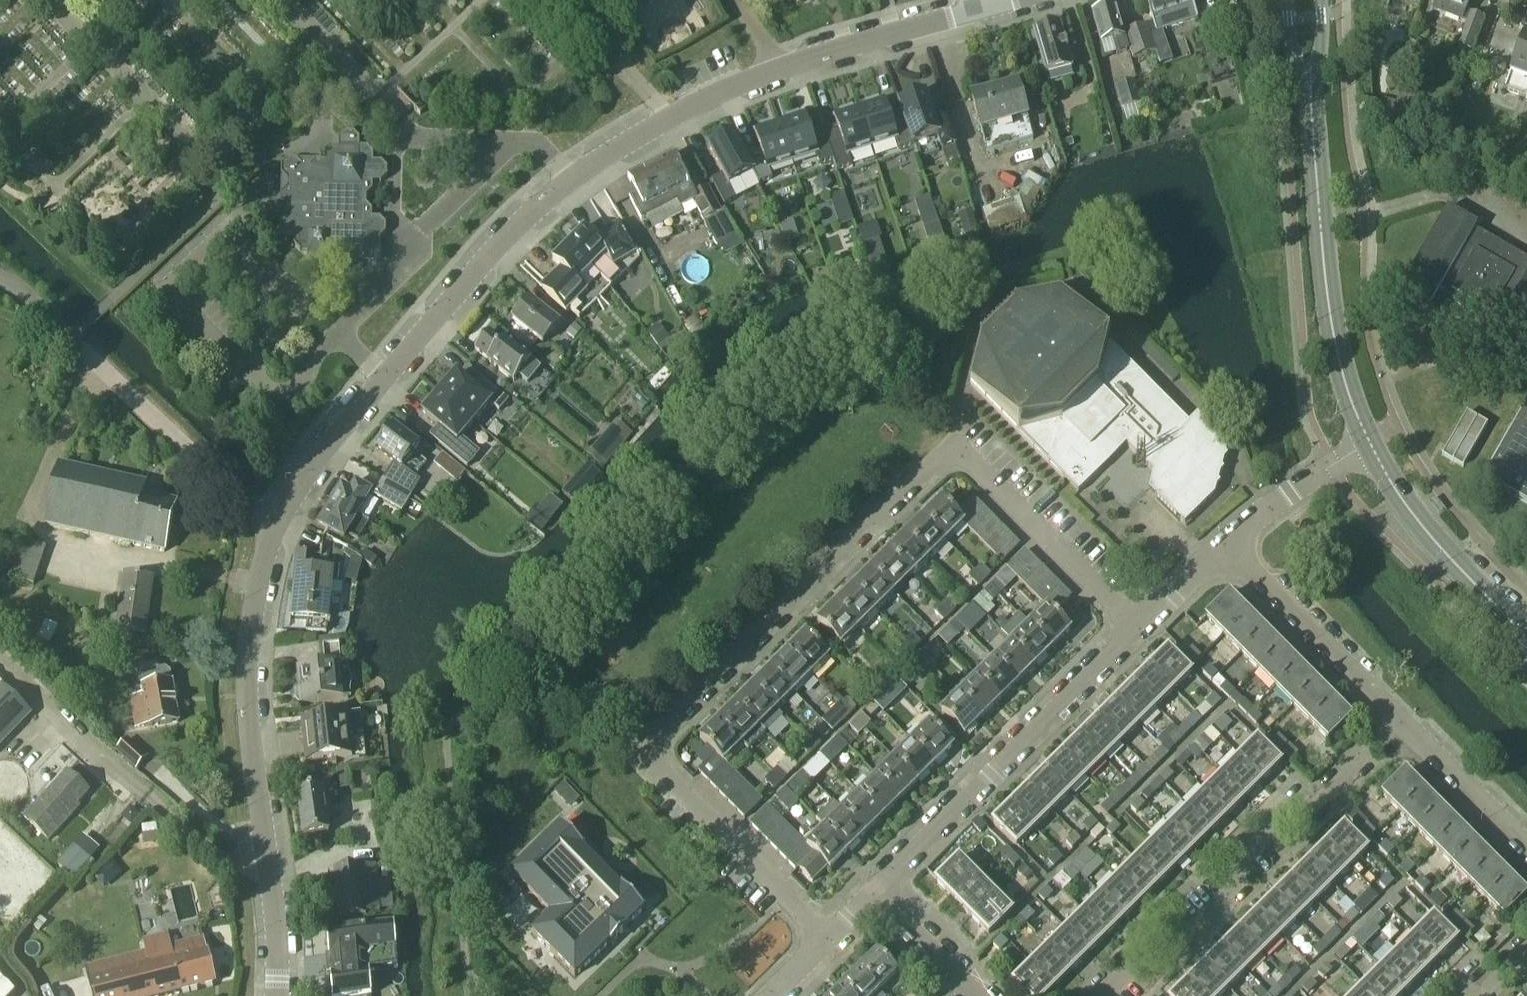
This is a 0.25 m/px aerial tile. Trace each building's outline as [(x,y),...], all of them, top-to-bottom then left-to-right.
[(1191,0),(1144,0),(1155,31),(1197,17),(1191,0)] [(1435,12),(1467,24),(1458,47),(1472,53),(1485,19),(1466,12),(1470,0),(1439,0),(1435,12)] [(1127,51),(1114,7),(1092,14),(1101,44),(1113,41),(1117,54),(1127,51)] [(1076,80),(1068,52),(1065,42),(1064,42),(1059,23),(1033,31),(1050,88),(1076,80)] [(1153,51),(1146,25),(1123,31),(1130,58),(1153,51)] [(1525,32),(1504,90),(1526,98),(1526,33),(1525,32)] [(1133,82),(1123,85),(1114,88),(1120,109),(1140,103),(1133,82)] [(1017,84),(971,97),(987,153),(1033,140),(1017,84)] [(899,105),(903,118),(913,147),(914,147),(914,146),(937,138),(945,163),(959,158),(946,120),(934,124),(925,96),(922,97),(921,94),(909,97),(910,101),(899,105)] [(913,147),(903,118),(890,122),(883,102),(858,111),(872,150),(895,143),(898,152),(913,147)] [(872,150),(858,111),(834,119),(837,128),(823,132),(837,172),(851,167),(848,158),(872,150)] [(837,172),(823,132),(810,137),(804,117),(779,125),(792,165),(815,157),(818,166),(832,162),(836,173),(837,172)] [(792,165),(779,125),(754,133),(761,153),(745,158),(759,186),(772,182),(769,172),(792,165)] [(266,209),(266,217),(272,222),(280,223),(280,232),(286,238),(294,238),(294,246),(300,252),(308,253),(307,261),(313,266),(322,267),(328,261),(336,261),(341,267),(350,268),(357,261),(357,253),(365,254),(371,248),(372,240),(379,240),(386,234),(386,225),(380,219),(372,219),(372,211),(366,205),(367,196),(372,191),(372,182),(381,182),(387,178),(387,168),(381,163),(373,163),(373,154),(370,150),(367,148),(359,148),(359,140),(354,134),(345,134),(338,140),(338,148),(330,147),(324,153),(324,161),(316,161),(309,167),(302,167),(296,161),(288,161),(284,164),(281,167),(281,175),(287,181),(287,188),(280,194),(280,203),(272,203),(266,209)] [(759,186),(745,158),(733,135),(722,141),(721,138),(710,143),(711,146),(708,148),(722,174),(711,180),(724,205),(736,199),(730,186),(752,175),(758,186),(759,186)] [(721,210),(708,186),(694,193),(673,154),(628,178),(636,193),(629,197),(641,220),(676,201),(679,207),(693,201),(707,227),(728,216),(724,209),(721,210)] [(843,195),(829,200),(833,213),(847,209),(843,195)] [(1521,260),(1522,258),(1484,236),(1482,239),(1471,232),(1476,225),(1446,208),(1399,289),(1429,306),(1437,293),(1478,317),(1497,327),(1489,341),(1517,358),(1526,341),(1526,264),(1521,260)] [(934,214),(919,219),(923,231),(938,227),(934,214)] [(790,220),(777,224),(782,236),(793,232),(790,220)] [(976,223),(962,227),(965,238),(979,234),(976,223)] [(640,258),(620,224),(594,239),(584,229),(568,245),(592,269),(594,267),(612,286),(640,258)] [(869,226),(857,229),(864,253),(876,249),(869,226)] [(592,269),(568,245),(552,260),(562,270),(542,289),(565,313),(569,309),(578,319),(612,286),(594,267),(592,269)] [(1188,423),(1170,405),(1059,293),(1015,305),(1015,304),(979,339),(981,341),(969,383),(1077,493),(1115,455),(1125,445),(1135,455),(1145,455),(1144,465),(1146,467),(1147,466),(1152,471),(1149,489),(1184,525),(1213,495),(1227,446),(1196,415),(1188,423)] [(559,324),(529,298),(512,317),(542,344),(559,324)] [(574,325),(567,333),(574,340),(581,331),(574,325)] [(656,326),(647,333),(661,351),(670,343),(656,326)] [(489,332),(475,349),(487,359),(486,360),(514,384),(519,378),(528,385),(540,371),(531,363),(532,362),(504,339),(501,343),(489,332)] [(508,401),(486,383),(482,388),(476,383),(472,387),(456,374),(450,381),(448,379),(437,392),(474,423),(490,404),(499,412),(508,401)] [(461,438),(474,423),(437,392),(426,405),(428,407),(423,414),(438,427),(434,432),(437,434),(433,439),(467,468),(479,454),(461,438)] [(1481,478),(1526,505),(1526,398),(1481,478)] [(1441,456),(1463,468),(1487,425),(1466,413),(1441,456)] [(383,436),(376,445),(378,446),(377,448),(394,462),(383,481),(410,497),(419,482),(402,468),(421,445),(405,433),(402,437),(392,429),(385,438),(383,436)] [(440,451),(434,458),(458,479),(465,472),(440,451)] [(589,463),(577,476),(590,487),(601,474),(589,463)] [(164,553),(176,504),(144,494),(146,485),(59,466),(45,526),(164,553)] [(410,497),(383,481),(374,496),(401,512),(410,497)] [(358,515),(370,494),(371,492),(355,482),(350,491),(341,485),(332,500),(358,515)] [(965,526),(983,508),(973,499),(956,516),(964,524),(963,524),(965,526)] [(369,522),(358,515),(332,500),(319,523),(344,538),(347,533),(358,540),(369,522)] [(964,524),(956,516),(940,500),(922,517),(946,542),(963,524),(964,524)] [(539,508),(528,521),(541,532),(552,519),(539,508)] [(974,535),(992,517),(983,508),(965,526),(974,535)] [(946,542),(922,517),(904,535),(928,559),(946,542)] [(983,544),(1001,527),(992,517),(974,535),(983,544)] [(992,553),(1010,535),(1001,527),(983,544),(992,553)] [(928,559),(904,535),(887,552),(911,576),(928,559)] [(1001,562),(1019,544),(1010,535),(992,553),(1001,562)] [(42,561),(46,548),(23,540),(18,553),(42,561)] [(1016,578),(1034,560),(1025,551),(1007,568),(1016,578)] [(364,552),(360,558),(373,567),(377,561),(364,552)] [(911,576),(887,552),(870,569),(894,593),(911,576)] [(38,573),(42,561),(18,553),(14,565),(38,573)] [(296,575),(291,618),(293,618),(306,619),(305,631),(325,633),(331,582),(337,583),(339,564),(321,562),(321,557),(296,554),(294,574),(296,575)] [(1026,587),(1044,570),(1034,560),(1016,578),(1026,587)] [(990,573),(982,564),(975,571),(984,580),(990,573)] [(33,586),(38,573),(14,565),(10,578),(33,586)] [(894,593),(870,569),(852,587),(876,611),(894,593)] [(1035,596),(1053,579),(1044,570),(1026,587),(1035,596)] [(984,580),(975,571),(969,577),(978,586),(984,580)] [(145,634),(153,579),(124,575),(117,630),(145,634)] [(1005,588),(997,579),(996,579),(990,586),(999,595),(1005,588)] [(1044,606),(1062,588),(1053,579),(1035,596),(1044,606)] [(999,595),(990,586),(984,592),(993,601),(999,595)] [(876,611),(852,587),(835,604),(859,628),(876,611)] [(1054,615),(1071,597),(1062,588),(1044,606),(1046,607),(1054,615)] [(1222,634),(1246,611),(1229,594),(1206,617),(1222,634)] [(955,609),(946,600),(940,605),(949,614),(955,609)] [(859,628),(835,604),(817,622),(841,646),(859,628)] [(949,614),(940,605),(934,612),(943,621),(949,614)] [(1070,631),(1054,615),(1046,607),(1028,625),(1052,649),(1070,631)] [(1240,652),(1263,629),(1246,611),(1222,634),(1240,652)] [(970,624),(961,615),(955,620),(964,629),(970,624)] [(964,629),(955,620),(949,627),(958,636),(964,629)] [(1052,649),(1028,625),(1011,642),(1035,665),(1052,649)] [(1258,670),(1281,647),(1263,629),(1240,652),(1258,670)] [(830,658),(806,634),(788,652),(811,676),(830,658)] [(920,644),(912,635),(906,641),(914,650),(920,644)] [(914,650),(906,641),(900,647),(908,656),(914,650)] [(1035,665),(1011,642),(994,659),(1018,683),(1035,665)] [(1194,645),(1185,653),(1193,662),(1202,653),(1194,645)] [(1275,687),(1298,664),(1281,647),(1258,670),(1275,687)] [(1192,672),(1169,648),(1151,666),(1174,690),(1192,672)] [(936,658),(926,649),(920,655),(930,664),(936,658)] [(1220,672),(1211,663),(1214,660),(1205,651),(1202,653),(1193,662),(1212,680),(1220,672)] [(811,676),(788,652),(771,669),(794,693),(811,676)] [(930,664),(920,655),(914,661),(923,671),(930,664)] [(1018,683),(994,659),(976,676),(1000,700),(1018,683)] [(1293,705),(1316,681),(1298,664),(1275,687),(1293,705)] [(342,699),(339,666),(298,670),(301,703),(342,699)] [(1174,690),(1151,666),(1133,684),(1156,708),(1174,690)] [(152,667),(114,673),(117,688),(122,687),(122,682),(130,681),(131,686),(133,700),(131,700),(135,729),(148,727),(148,728),(179,723),(174,698),(177,695),(176,689),(173,687),(172,684),(170,673),(165,670),(153,672),(152,667)] [(794,693),(771,669),(753,686),(777,711),(794,693)] [(888,682),(885,679),(876,670),(870,676),(869,675),(864,679),(870,685),(874,681),(882,688),(888,682)] [(1000,700),(976,676),(959,694),(983,717),(1000,700)] [(1311,722),(1334,700),(1316,681),(1293,705),(1311,722)] [(900,694),(891,685),(888,682),(882,688),(894,700),(900,694)] [(1227,682),(1220,689),(1229,698),(1236,692),(1227,682)] [(1156,708),(1133,684),(1116,701),(1139,725),(1156,708)] [(31,714),(2,686),(0,688),(0,746),(31,714)] [(777,711),(753,686),(736,704),(760,728),(777,711)] [(983,717),(959,694),(942,711),(965,735),(983,717)] [(1214,696),(1205,705),(1211,711),(1220,702),(1214,696)] [(856,709),(847,700),(840,706),(849,715),(856,709)] [(1328,740),(1351,717),(1334,700),(1311,722),(1328,740)] [(1139,725),(1116,701),(1099,718),(1122,742),(1139,725)] [(1252,710),(1244,701),(1238,707),(1246,715),(1252,710)] [(760,728),(736,704),(718,722),(742,745),(760,728)] [(849,715),(840,706),(835,712),(844,721),(849,715)] [(1260,718),(1252,710),(1246,715),(1255,724),(1260,718)] [(871,724),(861,714),(855,721),(864,730),(871,724)] [(1232,725),(1230,723),(1222,715),(1211,726),(1221,736),(1232,725)] [(1270,715),(1258,727),(1264,734),(1277,722),(1270,715)] [(350,737),(348,716),(303,721),(305,742),(350,737)] [(1194,731),(1203,722),(1196,716),(1187,725),(1194,731)] [(1122,742),(1099,718),(1081,736),(1104,760),(1122,742)] [(864,730),(855,721),(849,726),(859,736),(864,730)] [(742,745),(718,722),(701,739),(717,755),(724,763),(742,745)] [(953,748),(929,724),(911,742),(935,766),(953,748)] [(1176,748),(1185,739),(1179,733),(1170,742),(1176,748)] [(1289,744),(1278,734),(1271,741),(1281,751),(1287,745),(1289,744)] [(821,743),(813,735),(806,741),(815,750),(821,743)] [(1104,760),(1081,736),(1064,753),(1087,777),(1104,760)] [(352,758),(350,737),(305,742),(307,763),(352,758)] [(1210,747),(1200,737),(1192,744),(1203,754),(1210,747)] [(1281,762),(1258,739),(1240,757),(1263,781),(1281,762)] [(148,758),(128,740),(117,752),(136,770),(148,758)] [(815,750),(806,741),(800,747),(809,755),(815,750)] [(935,766),(911,742),(894,759),(918,783),(935,766)] [(1181,767),(1191,757),(1196,761),(1203,754),(1192,744),(1175,761),(1181,767)] [(1295,753),(1287,745),(1281,751),(1289,759),(1295,753)] [(836,758),(827,749),(821,755),(830,764),(836,758)] [(1152,773),(1170,755),(1163,749),(1146,766),(1152,773)] [(1087,777),(1064,753),(1046,770),(1070,794),(1087,777)] [(726,764),(724,763),(717,755),(699,773),(708,782),(726,764)] [(830,764),(821,755),(815,761),(824,770),(830,764)] [(1263,781),(1240,757),(1223,774),(1246,798),(1263,781)] [(918,783),(894,759),(877,776),(900,800),(918,783)] [(717,792),(735,774),(726,764),(708,782),(717,792)] [(377,765),(365,766),(366,776),(379,775),(377,765)] [(1134,790),(1152,773),(1146,766),(1128,784),(1134,790)] [(350,787),(348,767),(338,768),(341,788),(350,787)] [(787,778),(778,769),(772,775),(781,784),(787,778)] [(1173,776),(1167,769),(1157,779),(1164,785),(1173,776)] [(1070,794),(1046,770),(1029,788),(1052,812),(1070,794)] [(1399,813),(1423,790),(1406,772),(1382,795),(1399,813)] [(70,813),(89,793),(67,773),(24,818),(49,841),(72,815),(70,813)] [(726,801),(744,783),(735,774),(717,792),(726,801)] [(1246,798),(1223,774),(1205,792),(1228,815),(1246,798)] [(781,784),(772,775),(765,782),(774,790),(781,784)] [(900,800),(877,776),(859,794),(883,818),(900,800)] [(1147,802),(1164,785),(1157,779),(1140,795),(1147,802)] [(563,783),(555,791),(563,800),(572,791),(563,783)] [(735,810),(753,792),(744,783),(726,801),(735,810)] [(801,793),(792,784),(786,790),(795,799),(801,793)] [(1117,807),(1134,790),(1128,784),(1111,801),(1117,807)] [(1052,812),(1029,788),(1011,805),(1035,828),(1052,812)] [(328,833),(322,789),(296,792),(303,837),(328,833)] [(786,790),(776,800),(789,812),(799,803),(795,799),(786,790)] [(1417,831),(1441,807),(1423,790),(1399,813),(1417,831)] [(745,820),(763,802),(753,792),(735,810),(745,820)] [(1228,815),(1205,792),(1188,809),(1211,832),(1228,815)] [(883,818),(859,794),(842,811),(866,835),(883,818)] [(1135,813),(1147,802),(1140,795),(1129,807),(1135,813)] [(1108,817),(1116,809),(1109,802),(1101,811),(1108,817)] [(1349,803),(1345,814),(1361,830),(1368,838),(1375,832),(1367,823),(1368,822),(1349,803)] [(1035,828),(1011,805),(994,823),(1017,846),(1035,828)] [(760,834),(777,816),(768,807),(751,825),(760,834)] [(1434,848),(1458,824),(1441,807),(1417,831),(1434,848)] [(1211,832),(1188,809),(1170,826),(1194,849),(1211,832)] [(866,835),(842,811),(824,829),(848,852),(866,835)] [(769,843),(787,826),(777,816),(760,834),(769,843)] [(978,819),(972,824),(980,833),(986,827),(978,819)] [(1090,834),(1099,826),(1092,820),(1084,828),(1090,834)] [(1111,837),(1120,828),(1114,822),(1105,830),(1111,837)] [(1452,865),(1475,842),(1458,824),(1434,848),(1452,865)] [(561,825),(511,875),(551,916),(532,934),(574,977),(609,943),(611,945),(627,929),(626,927),(644,910),(622,887),(620,889),(582,849),(583,848),(561,825)] [(778,852),(796,835),(787,826),(769,843),(778,852)] [(1100,826),(1090,835),(1096,840),(1105,831),(1100,826)] [(1194,849),(1170,826),(1153,843),(1176,867),(1194,849)] [(1367,850),(1344,827),(1327,844),(1349,868),(1367,850)] [(848,852),(824,829),(807,846),(814,853),(830,870),(848,852)] [(787,861),(805,844),(796,835),(778,852),(787,861)] [(1074,850),(1082,843),(1075,836),(1068,844),(1074,850)] [(1386,842),(1378,849),(1388,859),(1396,852),(1386,842)] [(1469,883),(1493,860),(1475,842),(1452,865),(1469,883)] [(1176,867),(1153,843),(1135,861),(1158,885),(1176,867)] [(814,853),(807,846),(805,844),(787,861),(797,871),(814,853)] [(1349,868),(1327,844),(1309,862),(1332,885),(1349,868)] [(77,846),(59,866),(73,878),(90,858),(77,846)] [(1006,847),(1000,854),(1013,868),(1020,861),(1006,847)] [(1079,874),(1096,856),(1088,848),(1070,865),(1079,874)] [(1055,870),(1064,860),(1058,854),(1048,863),(1055,870)] [(954,899),(978,876),(960,858),(936,882),(954,899)] [(1406,877),(1414,868),(1406,860),(1398,869),(1406,877)] [(1486,900),(1510,877),(1493,860),(1469,883),(1486,900)] [(1158,885),(1135,861),(1118,878),(1141,902),(1158,885)] [(1332,885),(1309,862),(1291,879),(1314,903),(1332,885)] [(1061,891),(1079,874),(1070,865),(1052,883),(1061,891)] [(390,907),(387,871),(375,872),(375,866),(334,870),(338,919),(365,917),(364,910),(390,907)] [(1025,882),(1031,876),(1022,867),(1016,873),(1025,882)] [(1432,886),(1414,868),(1406,877),(1423,894),(1432,886)] [(1388,875),(1379,884),(1385,890),(1394,881),(1388,875)] [(972,917),(995,893),(978,876),(954,899),(972,917)] [(1526,896),(1526,894),(1510,877),(1486,900),(1504,919),(1526,896)] [(1141,902),(1118,878),(1100,895),(1124,919),(1141,902)] [(1314,903),(1291,879),(1274,896),(1297,920),(1314,903)] [(1046,887),(1038,896),(1044,902),(1052,893),(1046,887)] [(1362,916),(1379,899),(1371,890),(1354,907),(1362,916)] [(1437,891),(1428,899),(1438,909),(1446,901),(1437,891)] [(989,935),(1013,911),(995,893),(972,917),(989,935)] [(1124,919),(1100,895),(1083,913),(1107,936),(1124,919)] [(1297,920),(1274,896),(1257,914),(1280,937),(1297,920)] [(1394,910),(1402,902),(1395,896),(1388,904),(1394,910)] [(1466,920),(1449,903),(1440,911),(1458,929),(1464,922),(1466,920)] [(1035,917),(1027,908),(1019,916),(1027,924),(1035,917)] [(1344,933),(1360,918),(1353,911),(1337,926),(1344,933)] [(1107,936),(1083,913),(1066,930),(1089,953),(1107,936)] [(1280,937),(1257,914),(1239,931),(1262,954),(1280,937)] [(1017,934),(1026,926),(1018,917),(1009,926),(1017,934)] [(1457,940),(1434,917),(1416,934),(1439,958),(1457,940)] [(1464,922),(1458,929),(1466,937),(1473,931),(1464,922)] [(1367,938),(1375,931),(1367,924),(1360,931),(1367,938)] [(393,925),(327,931),(329,956),(331,955),(332,975),(331,975),(333,995),(362,995),(373,995),(371,971),(397,969),(393,925)] [(1327,950),(1344,933),(1337,926),(1320,943),(1327,950)] [(1089,953),(1066,930),(1048,947),(1072,971),(1089,953)] [(1262,954),(1239,931),(1222,948),(1245,972),(1262,954)] [(991,960),(1009,942),(1001,934),(983,952),(991,960)] [(1439,958),(1416,934),(1399,951),(1422,975),(1439,958)] [(207,952),(206,952),(203,939),(171,947),(168,935),(144,941),(146,953),(86,968),(93,995),(165,995),(215,983),(207,952)] [(1340,963),(1356,947),(1350,941),(1334,957),(1340,963)] [(1319,959),(1327,950),(1320,943),(1312,952),(1319,959)] [(1072,971),(1048,947),(1031,965),(1054,988),(1072,971)] [(1245,972),(1222,948),(1204,966),(1227,989),(1245,972)] [(1422,975),(1399,951),(1381,969),(1405,993),(1422,975)] [(897,974),(877,953),(859,970),(880,991),(897,974)] [(1031,965),(1013,982),(1026,995),(1046,995),(1054,988),(1031,965)] [(1323,979),(1332,970),(1326,965),(1317,973),(1323,979)] [(1204,966),(1187,982),(1201,995),(1220,995),(1227,989),(1204,966)] [(1292,985),(1302,975),(1295,968),(1285,978),(1292,985)] [(1381,969),(1364,986),(1373,995),(1401,995),(1405,993),(1381,969)] [(859,970),(842,987),(851,995),(875,995),(880,991),(859,970)] [(0,978),(0,995),(13,995),(7,990),(10,988),(0,978)] [(1283,994),(1292,985),(1285,978),(1276,987),(1283,994)] [(1307,995),(1316,985),(1311,980),(1301,989),(1307,995)] [(1187,982),(1174,995),(1201,995),(1187,982)] [(1364,986),(1354,995),(1373,995),(1364,986)] [(842,987),(833,995),(851,995),(842,987)]
